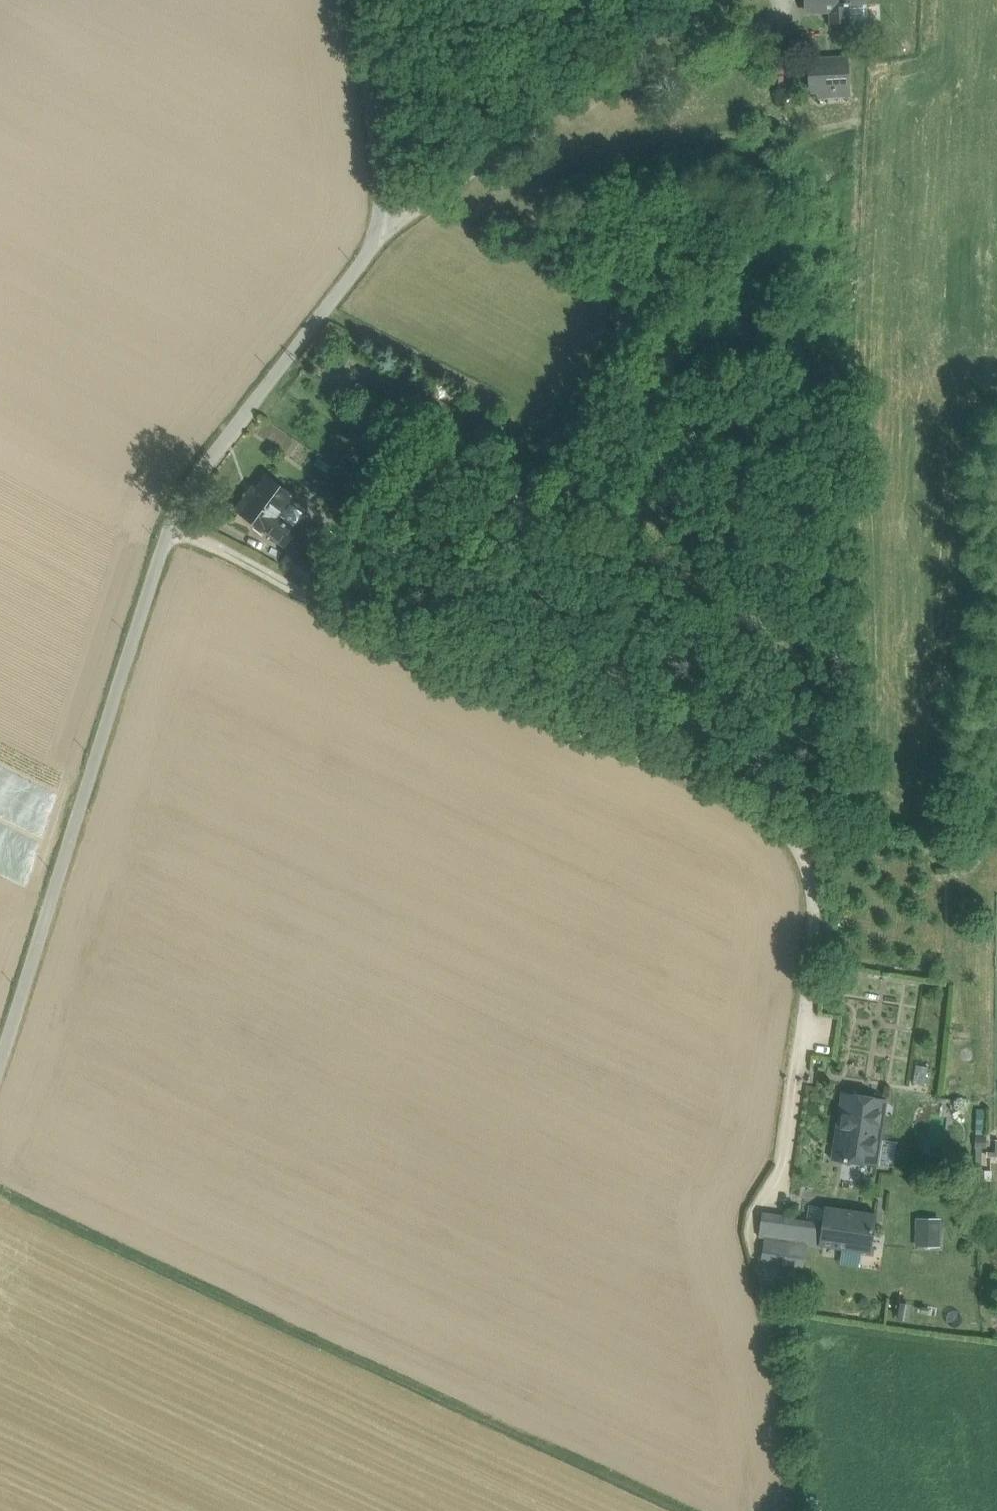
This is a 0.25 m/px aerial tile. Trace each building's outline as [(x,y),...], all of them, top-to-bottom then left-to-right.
[(807,9),(806,9),(806,11),(831,11),(831,24),(848,23),(846,5),(861,5),(860,0),(806,0),(807,9)] [(847,59),(810,61),(811,90),(818,89),(848,87),(847,59)] [(848,87),(818,89),(818,98),(849,96),(848,87)] [(290,457),(246,511),(296,545),(319,516),(300,501),(317,478),(290,457)] [(887,1099),(843,1092),(838,1121),(832,1160),(877,1166),(887,1099)] [(876,1214),(826,1207),(823,1223),(820,1245),(870,1252),(876,1214)] [(785,1216),(763,1213),(760,1236),(781,1239),(785,1217),(785,1216)] [(823,1223),(785,1217),(781,1239),(820,1245),(823,1223)] [(939,1228),(918,1228),(918,1243),(939,1243),(939,1228)]
